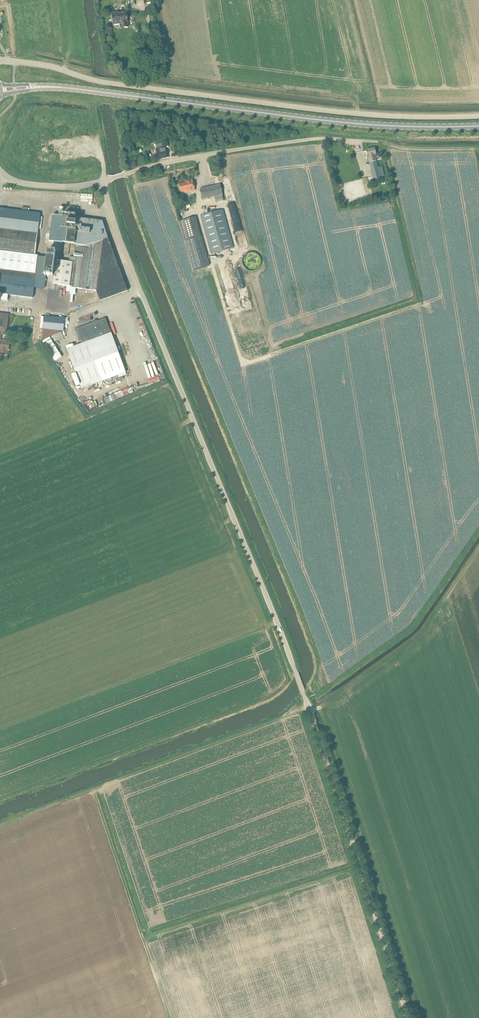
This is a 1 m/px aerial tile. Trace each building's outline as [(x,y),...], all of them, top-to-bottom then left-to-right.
[(118,12),(112,13),(114,24),(120,24),(120,28),(122,28),(128,27),(128,22),(127,22),(127,20),(128,20),(128,19),(127,19),(126,13),(118,14),(118,12)] [(154,138),(156,148),(163,146),(161,137),(154,138)] [(158,154),(159,159),(169,157),(168,155),(167,155),(165,147),(156,149),(157,154),(158,154)] [(366,150),(368,155),(373,178),(374,181),(385,179),(382,166),(378,167),(375,155),(376,155),(376,153),(374,148),(366,150)] [(193,180),(185,182),(185,183),(179,185),(181,193),(195,190),(193,180)] [(220,184),(201,189),(204,201),(209,200),(208,197),(215,196),(216,202),(224,200),(220,184)] [(40,213),(0,208),(0,250),(35,254),(40,213)] [(201,215),(212,254),(233,248),(222,209),(201,215)] [(53,215),(49,241),(63,243),(63,242),(64,243),(63,244),(62,253),(68,254),(69,243),(77,244),(76,247),(75,247),(74,257),(70,257),(69,262),(56,260),(53,284),(67,286),(66,292),(70,292),(70,294),(75,295),(76,290),(76,289),(96,291),(100,301),(128,291),(127,290),(113,250),(108,237),(107,235),(107,234),(105,228),(103,221),(61,216),(53,215)] [(180,222),(179,222),(185,242),(185,241),(193,270),(210,266),(201,236),(196,217),(180,222)] [(47,257),(45,275),(46,275),(53,276),(56,251),(48,250),(47,257)] [(8,300),(8,295),(21,296),(33,298),(34,288),(36,274),(38,256),(38,255),(0,251),(0,299),(8,300)] [(246,265),(262,267),(263,255),(248,253),(246,265)] [(0,314),(0,349),(1,349),(0,354),(6,355),(7,350),(8,350),(9,342),(0,341),(1,334),(6,335),(8,315),(0,314)] [(42,340),(60,332),(60,331),(63,331),(65,318),(44,317),(42,340)] [(82,344),(67,349),(76,374),(72,375),(76,386),(80,385),(82,389),(126,372),(106,318),(97,321),(97,320),(96,320),(93,320),(93,322),(93,323),(76,329),(82,344)] [(50,337),(43,341),(51,355),(58,350),(50,337)] [(106,403),(135,393),(133,387),(104,397),(106,403)]
